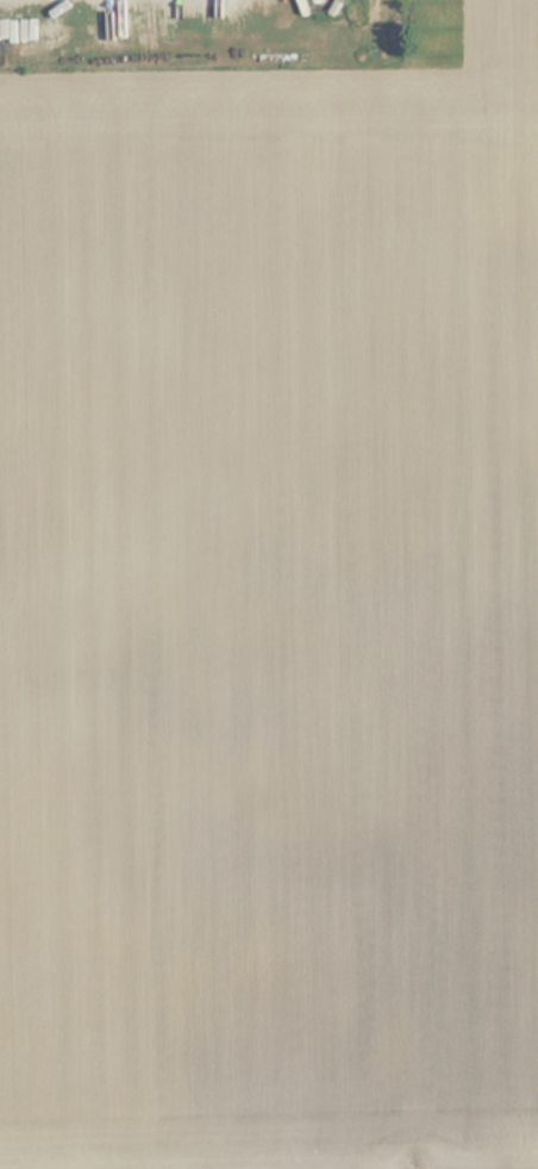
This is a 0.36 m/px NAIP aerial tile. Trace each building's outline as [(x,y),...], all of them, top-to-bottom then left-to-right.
[(37,10),(23,10),(23,30),(37,30),(37,10)]
